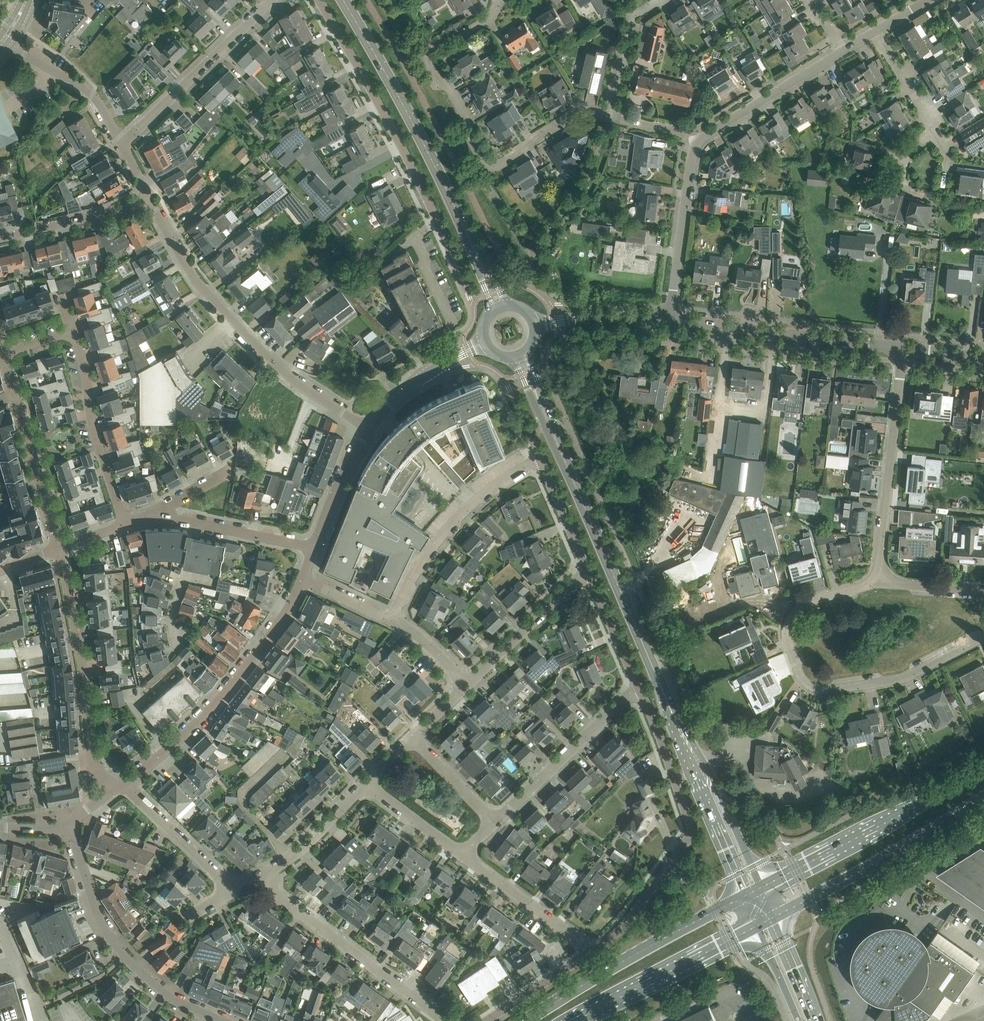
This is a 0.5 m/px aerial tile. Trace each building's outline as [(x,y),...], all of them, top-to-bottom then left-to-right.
[(70,4),(70,1),(63,0),(63,2),(50,0),(46,20),(50,21),(52,20),(54,25),(52,26),(50,29),(65,42),(73,32),(75,33),(80,28),(78,26),(88,15),(83,12),(84,6),(70,4)] [(134,0),(132,0),(125,6),(115,15),(123,23),(128,18),(130,21),(134,16),(140,22),(152,10),(151,9),(152,9),(147,4),(147,5),(144,2),(143,2),(141,0),(140,0),(137,3),(134,0)] [(196,0),(180,0),(188,7),(190,4),(197,11),(186,22),(191,27),(187,32),(190,35),(195,31),(200,36),(205,31),(205,30),(211,24),(198,11),(202,7),(196,0)] [(230,5),(225,0),(211,0),(209,2),(221,14),(230,5)] [(454,7),(458,14),(463,10),(462,9),(472,3),(473,4),(478,1),(477,0),(428,0),(434,10),(449,0),(454,7)] [(602,16),(612,10),(606,0),(592,0),(602,16)] [(696,9),(697,10),(704,22),(717,13),(713,7),(719,3),(723,0),(700,0),(703,5),(696,9)] [(769,11),(787,0),(756,0),(763,13),(764,12),(765,13),(769,11)] [(794,12),(787,0),(769,11),(776,22),(771,25),(774,31),(787,23),(783,18),(794,12)] [(833,2),(840,14),(845,11),(863,0),(836,0),(833,2)] [(881,11),(876,3),(874,0),(866,5),(863,0),(845,11),(852,22),(865,14),(868,19),(881,11)] [(971,3),(981,19),(983,18),(983,0),(975,0),(971,3)] [(976,18),(970,9),(965,1),(959,4),(962,8),(955,12),(964,26),(976,18)] [(578,24),(574,17),(568,9),(559,14),(552,3),(545,7),(547,11),(537,17),(542,26),(545,24),(550,32),(557,28),(558,30),(562,28),(565,32),(578,24)] [(694,18),(690,12),(684,3),(678,7),(679,9),(672,13),(674,16),(668,20),(677,36),(689,29),(685,23),(694,18)] [(288,32),(304,22),(296,9),(280,19),(262,36),(269,44),(273,47),(278,42),(271,35),(277,29),(284,25),(288,32)] [(930,17),(926,11),(913,20),(916,26),(930,17)] [(665,27),(663,26),(664,23),(655,21),(654,24),(652,24),(651,26),(650,32),(649,32),(643,57),(657,60),(665,27)] [(295,45),(303,40),(312,35),(304,22),(288,32),(295,45)] [(539,45),(535,38),(525,22),(503,36),(513,51),(525,44),(530,50),(539,45)] [(789,44),(802,37),(808,34),(800,22),(790,28),(787,23),(774,31),(778,36),(783,33),(789,44)] [(907,47),(922,38),(915,26),(900,35),(907,47)] [(614,30),(609,32),(613,39),(618,36),(614,30)] [(969,30),(962,34),(972,50),(979,46),(969,30)] [(723,42),(722,42),(726,48),(732,44),(738,41),(734,34),(727,38),(722,41),(723,42)] [(934,54),(942,49),(947,45),(943,40),(934,45),(927,34),(922,38),(907,47),(915,58),(931,49),(934,54)] [(799,54),(809,48),(802,37),(789,44),(784,47),(788,53),(784,56),(783,56),(787,62),(790,67),(802,60),(799,54)] [(186,48),(179,41),(176,38),(161,53),(153,45),(149,41),(145,46),(148,49),(159,61),(164,56),(170,63),(186,48)] [(136,41),(131,46),(136,51),(141,46),(136,41)] [(271,56),(265,50),(258,42),(255,46),(254,45),(248,51),(260,64),(266,58),(271,62),(274,59),(284,70),(291,66),(286,59),(285,59),(279,54),(276,51),(271,56)] [(296,52),(292,46),(279,54),(285,59),(286,59),(296,52)] [(309,69),(326,59),(318,47),(306,55),(302,48),(296,52),(286,59),(291,66),(297,75),(298,74),(293,65),(302,58),(309,69)] [(490,55),(482,60),(476,52),(474,53),(471,48),(454,58),(457,64),(454,66),(459,74),(467,70),(470,75),(481,68),(484,73),(496,65),(490,55)] [(608,52),(598,50),(597,49),(596,54),(588,52),(581,84),(589,86),(588,91),(600,94),(606,68),(605,68),(608,52)] [(764,71),(756,59),(761,57),(756,50),(753,52),(752,51),(746,55),(746,56),(740,60),(744,66),(743,67),(751,79),(764,71)] [(251,73),(260,64),(248,51),(241,57),(242,58),(239,61),(251,73)] [(930,83),(948,72),(944,66),(951,62),(944,52),(931,60),(934,65),(923,72),(930,83)] [(522,66),(514,53),(507,57),(516,71),(522,66)] [(122,108),(136,99),(124,81),(135,71),(132,68),(142,58),(138,54),(115,76),(119,81),(109,88),(119,103),(122,108)] [(156,73),(162,67),(150,56),(145,62),(156,73)] [(315,81),(322,78),(333,72),(326,59),(309,69),(306,71),(310,78),(313,77),(315,81)] [(875,85),(876,84),(885,79),(875,63),(868,67),(864,61),(854,67),(864,84),(872,79),(875,85)] [(707,78),(712,84),(717,93),(720,91),(721,92),(735,84),(729,74),(735,70),(731,63),(718,71),(720,74),(713,78),(711,75),(707,78)] [(557,64),(551,68),(556,76),(562,72),(557,64)] [(857,88),(864,84),(854,67),(844,73),(848,79),(841,84),(850,99),(860,93),(857,88)] [(241,82),(236,76),(229,69),(219,79),(231,91),(241,82)] [(689,69),(686,83),(698,85),(701,72),(689,69)] [(958,75),(954,69),(948,73),(948,72),(930,83),(938,96),(949,89),(952,94),(965,87),(958,75)] [(246,79),(264,98),(269,92),(253,74),(252,74),(246,79)] [(695,85),(655,77),(655,79),(639,75),(636,91),(691,103),(695,85)] [(482,112),(500,100),(495,92),(498,90),(490,76),(481,82),(481,81),(477,83),(478,84),(472,87),(478,97),(474,100),(482,112)] [(550,85),(539,92),(544,100),(544,102),(545,105),(546,107),(548,108),(551,113),(563,105),(562,103),(567,99),(563,94),(569,90),(564,81),(562,78),(550,85)] [(221,101),(231,91),(219,79),(209,88),(221,101)] [(978,84),(975,80),(968,84),(970,88),(978,84)] [(316,90),(313,83),(312,82),(298,90),(300,93),(296,95),(299,100),(316,90)] [(334,105),(347,97),(341,85),(320,96),(316,90),(299,100),(294,103),(300,113),(305,111),(305,112),(320,105),(320,104),(324,102),(324,104),(329,101),(329,99),(330,99),(334,105)] [(843,101),(840,95),(834,87),(829,90),(830,92),(828,93),(824,86),(811,94),(820,108),(825,104),(829,109),(843,101)] [(214,108),(221,101),(209,88),(199,98),(210,109),(203,115),(202,115),(213,127),(221,116),(218,112),(214,108)] [(506,104),(514,99),(519,96),(515,89),(502,97),(506,104)] [(956,127),(965,121),(975,115),(968,104),(973,101),(966,90),(949,101),(954,109),(956,107),(958,111),(949,115),(956,127)] [(235,96),(240,101),(244,97),(239,92),(235,96)] [(236,105),(240,101),(235,96),(231,99),(236,105)] [(341,118),(354,110),(347,97),(334,105),(320,112),(327,124),(322,127),(326,134),(337,128),(334,121),(340,117),(341,118)] [(900,100),(897,101),(896,100),(885,107),(882,101),(878,103),(877,104),(869,109),(876,121),(884,115),(888,121),(903,111),(902,110),(904,109),(900,100)] [(817,116),(815,113),(810,104),(805,107),(804,105),(801,107),(798,102),(786,109),(794,123),(806,116),(810,121),(817,116)] [(522,117),(513,103),(505,108),(506,111),(488,122),(496,134),(497,133),(501,140),(513,132),(509,126),(516,122),(516,121),(522,117)] [(0,105),(0,142),(13,136),(14,135),(0,105)] [(905,112),(904,113),(903,111),(888,121),(891,126),(885,130),(888,135),(883,137),(888,144),(905,134),(901,128),(910,122),(909,121),(912,119),(905,112)] [(183,113),(176,120),(183,128),(191,120),(183,113)] [(254,122),(260,117),(256,113),(250,118),(254,122)] [(70,142),(91,130),(84,117),(68,126),(62,119),(50,130),(55,136),(63,129),(70,142)] [(963,129),(960,132),(963,138),(967,136),(970,141),(964,145),(970,154),(982,147),(982,148),(983,147),(983,146),(983,131),(982,127),(983,126),(983,117),(963,129)] [(792,132),(790,128),(784,120),(779,123),(776,118),(772,120),(771,118),(760,125),(769,139),(776,134),(779,140),(792,132)] [(354,144),(368,136),(362,124),(347,131),(354,144)] [(297,126),(274,142),(283,151),(285,150),(286,152),(279,158),(286,166),(302,150),(300,147),(309,139),(297,126)] [(311,142),(315,149),(341,136),(337,128),(326,134),(311,142)] [(95,151),(92,146),(99,143),(91,130),(70,142),(71,142),(75,150),(82,146),(84,151),(87,155),(95,151)] [(578,130),(575,137),(569,135),(553,145),(554,147),(548,151),(558,167),(564,163),(567,168),(580,160),(589,134),(578,130)] [(159,139),(146,145),(148,149),(145,151),(150,161),(185,142),(184,141),(188,139),(184,132),(183,133),(176,136),(177,139),(173,141),(169,134),(159,139)] [(640,177),(640,173),(647,174),(648,165),(662,167),(664,150),(646,148),(648,136),(635,133),(634,142),(638,142),(633,172),(634,172),(634,177),(640,177)] [(766,148),(764,144),(759,135),(754,139),(752,137),(750,138),(747,133),(734,141),(743,155),(747,153),(752,158),(754,158),(756,157),(757,155),(756,154),(759,153),(759,152),(766,148)] [(353,153),(356,159),(375,149),(368,136),(354,144),(358,150),(353,153)] [(876,146),(867,143),(864,143),(855,141),(851,140),(848,155),(857,157),(855,164),(871,168),(873,161),(872,160),(873,153),(875,153),(876,146)] [(169,157),(180,151),(183,150),(183,149),(187,147),(185,142),(150,161),(155,170),(161,167),(164,172),(171,168),(177,165),(174,160),(171,162),(169,157)] [(244,146),(238,152),(247,161),(253,156),(244,146)] [(179,191),(178,190),(176,186),(180,185),(177,180),(185,175),(188,173),(186,170),(189,168),(197,161),(192,153),(185,161),(177,165),(171,168),(174,173),(161,181),(169,196),(175,193),(179,191)] [(743,166),(739,161),(735,154),(726,159),(723,153),(711,161),(709,175),(716,175),(716,177),(718,178),(720,178),(721,178),(722,177),(723,176),(730,177),(730,173),(741,166),(742,170),(744,169),(743,166)] [(75,171),(76,170),(89,162),(85,156),(71,164),(75,171)] [(100,178),(114,170),(107,157),(93,165),(96,171),(89,175),(88,172),(80,177),(86,185),(87,185),(90,190),(94,188),(103,183),(100,178)] [(346,172),(358,166),(354,158),(342,164),(343,166),(341,168),(344,173),(346,172)] [(538,170),(531,159),(518,167),(519,169),(515,171),(515,170),(511,172),(512,174),(509,176),(522,196),(524,195),(527,199),(541,190),(539,186),(543,183),(536,171),(538,170)] [(268,178),(274,173),(270,167),(268,169),(269,170),(261,177),(261,176),(255,181),(259,186),(263,183),(268,178)] [(966,167),(965,174),(961,173),(960,183),(957,182),(956,193),(982,196),(983,181),(983,170),(966,167)] [(827,185),(827,170),(809,169),(808,184),(827,185)] [(60,186),(79,175),(76,170),(75,171),(67,176),(57,182),(60,186)] [(312,170),(307,175),(320,189),(314,194),(322,203),(316,208),(325,218),(349,197),(343,189),(338,193),(320,172),(316,175),(312,170)] [(178,213),(187,209),(193,205),(197,202),(192,193),(196,189),(196,188),(206,179),(198,171),(178,190),(179,191),(175,193),(177,195),(178,198),(172,201),(178,213)] [(95,196),(99,203),(117,193),(115,191),(123,187),(117,175),(102,184),(106,190),(95,196)] [(270,192),(275,187),(268,178),(263,183),(270,192)] [(653,184),(643,183),(639,182),(636,204),(637,204),(637,206),(634,206),(633,206),(631,207),(630,209),(629,210),(629,212),(630,213),(631,215),(633,215),(636,216),(655,219),(658,195),(652,194),(653,184)] [(5,185),(8,199),(0,201),(0,217),(1,219),(13,217),(11,209),(18,208),(13,183),(5,185)] [(283,185),(271,194),(277,200),(288,191),(283,185)] [(205,204),(213,196),(217,193),(212,187),(200,198),(205,204)] [(900,205),(899,204),(890,202),(892,192),(883,190),(882,188),(878,187),(877,188),(876,188),(874,187),(872,193),(871,193),(871,195),(872,195),(871,197),(868,196),(865,208),(886,214),(884,220),(895,223),(896,219),(899,207),(900,205)] [(383,226),(389,223),(398,218),(394,211),(401,207),(393,191),(386,194),(382,188),(367,196),(383,226)] [(737,191),(734,190),(724,189),(723,195),(707,193),(705,203),(706,203),(705,209),(704,209),(721,212),(722,203),(735,205),(734,205),(740,206),(742,191),(737,190),(737,191)] [(363,194),(355,199),(357,204),(366,199),(363,194)] [(213,196),(205,204),(198,210),(203,216),(219,202),(213,196)] [(896,219),(918,225),(927,227),(932,206),(924,203),(925,201),(917,199),(917,202),(911,200),(909,209),(899,207),(896,219)] [(264,209),(269,204),(265,200),(260,204),(264,209)] [(195,238),(225,215),(226,214),(221,208),(208,219),(206,216),(188,229),(195,238)] [(338,214),(330,220),(340,235),(348,229),(338,214)] [(222,230),(231,223),(225,215),(195,238),(201,246),(222,230)] [(107,249),(142,230),(136,219),(124,226),(128,231),(114,239),(110,231),(102,232),(105,242),(106,249),(107,249)] [(609,237),(611,226),(583,222),(582,233),(609,237)] [(256,237),(254,235),(248,226),(232,239),(219,249),(221,252),(209,261),(221,276),(234,265),(240,259),(232,248),(237,243),(241,249),(256,237)] [(770,226),(754,226),(754,239),(760,239),(760,252),(771,252),(770,226)] [(607,245),(606,251),(615,253),(615,254),(614,254),(613,260),(612,260),(611,263),(612,263),(612,267),(613,267),(613,268),(647,273),(649,260),(633,258),(634,253),(643,254),(645,243),(646,237),(647,229),(629,227),(627,241),(617,239),(617,240),(616,246),(607,245)] [(136,247),(144,242),(148,240),(142,230),(107,249),(108,256),(128,245),(128,243),(133,241),(136,247)] [(222,230),(201,246),(206,253),(224,239),(227,237),(222,230)] [(90,264),(96,262),(94,255),(100,253),(95,232),(89,233),(90,235),(84,237),(87,250),(89,260),(90,264)] [(901,232),(896,241),(908,243),(910,234),(901,232)] [(875,235),(865,234),(859,233),(858,238),(841,236),(839,250),(840,250),(840,253),(863,256),(865,242),(874,243),(875,235)] [(89,260),(87,250),(84,237),(72,239),(73,245),(66,247),(73,276),(80,274),(78,263),(89,260)] [(73,276),(66,247),(60,248),(59,242),(47,245),(50,258),(51,264),(51,265),(57,264),(55,257),(61,256),(65,272),(68,271),(70,277),(73,276)] [(38,261),(50,258),(47,245),(35,248),(38,261)] [(32,266),(31,266),(29,256),(23,257),(22,251),(10,254),(13,270),(14,272),(15,277),(21,276),(18,265),(24,264),(25,268),(32,266)] [(331,256),(326,261),(347,285),(366,268),(358,259),(350,266),(346,261),(337,251),(331,256)] [(146,271),(152,268),(161,263),(154,252),(147,256),(146,254),(133,262),(136,268),(138,267),(142,273),(146,271)] [(322,272),(325,276),(331,271),(329,269),(331,268),(325,262),(317,252),(310,258),(322,272)] [(394,261),(381,268),(386,277),(388,281),(408,320),(405,322),(400,317),(389,328),(404,343),(415,333),(417,336),(420,335),(421,336),(431,330),(429,326),(435,323),(437,322),(434,317),(437,315),(411,264),(414,263),(410,255),(407,256),(404,252),(393,258),(394,261)] [(10,254),(0,256),(0,281),(4,280),(2,274),(3,274),(2,269),(7,268),(8,271),(13,270),(10,254)] [(974,277),(983,279),(983,254),(976,254),(974,277)] [(728,271),(730,258),(711,256),(710,264),(697,262),(694,280),(715,282),(716,270),(728,271)] [(769,276),(771,259),(763,258),(761,269),(739,267),(737,280),(736,280),(736,282),(737,282),(736,285),(749,287),(749,284),(753,284),(753,285),(760,286),(761,275),(769,276)] [(774,258),(774,276),(782,276),(782,275),(784,275),(783,283),(782,293),(798,295),(800,285),(800,280),(802,268),(782,265),(782,258),(774,258)] [(241,274),(228,285),(239,299),(253,288),(251,286),(256,282),(262,290),(272,281),(264,271),(265,270),(258,261),(253,266),(254,267),(243,276),(241,274)] [(346,286),(341,291),(350,302),(354,306),(384,336),(388,332),(352,294),(351,290),(371,272),(367,267),(366,268),(347,285),(346,286)] [(970,295),(971,281),(973,269),(960,268),(959,271),(949,270),(948,281),(947,290),(963,292),(962,304),(969,305),(970,295)] [(904,286),(902,299),(924,301),(925,291),(934,292),(936,271),(927,270),(926,279),(913,278),(904,286)] [(157,283),(149,288),(152,294),(160,289),(167,300),(170,298),(178,293),(168,276),(159,281),(156,283),(157,283)] [(275,316),(264,325),(282,346),(290,339),(293,336),(287,329),(289,328),(295,324),(292,321),(304,310),(308,307),(312,303),(311,301),(316,297),(320,294),(319,293),(331,284),(325,276),(314,285),(304,293),(289,306),(278,313),(275,316)] [(124,286),(113,293),(116,298),(143,283),(140,277),(124,286)] [(47,279),(51,292),(58,289),(55,278),(47,279)] [(14,281),(5,284),(8,291),(16,288),(14,281)] [(80,295),(74,297),(77,306),(76,306),(76,307),(95,301),(92,292),(104,287),(101,281),(78,288),(80,295)] [(111,301),(110,302),(116,311),(133,302),(131,298),(147,289),(143,283),(116,298),(111,301)] [(48,289),(36,293),(37,296),(42,309),(53,305),(48,289)] [(299,329),(298,329),(298,330),(305,337),(325,321),(350,302),(341,291),(340,290),(318,307),(317,308),(312,311),(308,307),(304,310),(311,319),(299,329)] [(257,317),(271,305),(262,295),(248,307),(257,317)] [(37,296),(26,299),(31,316),(43,312),(42,309),(37,296)] [(26,299),(15,303),(20,319),(31,316),(26,299)] [(95,301),(76,307),(80,316),(86,314),(88,321),(111,313),(109,306),(98,309),(95,301)] [(309,343),(303,351),(318,361),(324,353),(325,351),(329,345),(327,344),(327,343),(331,336),(330,335),(358,313),(354,306),(350,302),(325,321),(305,337),(310,341),(309,343)] [(5,319),(7,318),(9,323),(20,319),(15,303),(3,307),(5,312),(3,313),(5,319)] [(182,341),(183,342),(187,347),(204,333),(196,324),(200,320),(190,308),(186,312),(185,310),(176,317),(190,335),(182,341)] [(90,327),(85,329),(88,339),(105,333),(103,324),(114,320),(111,313),(88,321),(90,327)] [(126,336),(128,343),(130,349),(138,372),(151,365),(139,344),(161,331),(159,327),(171,320),(167,313),(154,320),(136,331),(126,336)] [(130,320),(123,324),(125,329),(126,336),(136,331),(132,324),(130,320)] [(373,329),(364,335),(368,341),(377,335),(373,329)] [(105,333),(88,339),(91,348),(97,346),(99,353),(128,343),(126,336),(120,339),(108,341),(105,333)] [(387,342),(380,336),(378,334),(367,343),(373,350),(375,353),(380,362),(393,354),(387,342)] [(370,352),(359,340),(356,336),(350,341),(365,357),(370,352)] [(101,359),(95,361),(98,371),(116,365),(113,357),(124,352),(124,351),(130,349),(128,343),(99,353),(101,359)] [(226,353),(222,350),(204,369),(211,376),(213,379),(233,359),(226,352),(226,353)] [(138,372),(139,376),(140,424),(152,424),(158,424),(176,424),(176,417),(176,396),(195,378),(189,372),(190,371),(188,368),(186,368),(176,351),(174,352),(165,357),(151,365),(138,372)] [(67,385),(62,367),(66,366),(62,353),(47,358),(49,365),(44,367),(45,372),(54,369),(57,380),(48,383),(50,390),(68,385),(67,385)] [(228,380),(234,373),(232,372),(238,365),(239,364),(233,359),(213,379),(221,386),(222,385),(227,379),(228,380)] [(671,371),(666,382),(673,385),(674,381),(688,383),(688,382),(690,362),(673,360),(671,371)] [(39,368),(36,361),(21,365),(25,378),(28,377),(33,394),(33,395),(50,390),(48,383),(39,385),(36,374),(45,372),(44,367),(39,368)] [(690,362),(688,382),(700,384),(701,389),(697,418),(709,420),(710,417),(711,409),(715,376),(706,375),(707,364),(690,362)] [(228,391),(246,371),(239,364),(238,365),(232,372),(234,373),(228,380),(227,379),(222,385),(228,391)] [(116,365),(98,371),(101,380),(107,378),(109,384),(109,385),(125,380),(126,380),(133,378),(130,371),(119,373),(116,365)] [(732,377),(731,389),(748,391),(747,397),(761,398),(763,386),(765,373),(748,371),(748,369),(733,367),(732,377)] [(243,394),(248,388),(255,381),(251,377),(252,376),(246,371),(228,391),(229,391),(233,395),(237,399),(242,394),(243,394)] [(656,403),(659,387),(660,379),(652,378),(651,389),(638,388),(639,377),(622,374),(620,396),(631,397),(630,400),(630,401),(647,403),(648,402),(656,403)] [(773,397),(772,409),(779,405),(779,400),(786,401),(785,411),(802,413),(805,385),(796,384),(797,376),(783,374),(780,397),(773,397)] [(819,404),(820,399),(828,399),(830,380),(828,379),(828,377),(822,376),(821,378),(815,378),(812,395),(806,394),(804,412),(811,413),(811,410),(814,411),(815,404),(819,404)] [(176,396),(176,417),(188,420),(189,420),(190,417),(198,404),(199,402),(205,392),(200,387),(194,380),(195,379),(195,378),(176,396)] [(99,398),(97,398),(99,405),(101,404),(101,405),(119,399),(117,391),(128,386),(126,380),(125,380),(109,385),(109,384),(102,387),(105,394),(98,396),(99,398)] [(488,403),(485,388),(485,387),(485,386),(485,385),(485,384),(484,383),(483,382),(482,382),(481,381),(480,381),(479,381),(478,381),(477,381),(476,381),(456,390),(450,392),(446,393),(439,396),(432,400),(424,404),(417,408),(415,410),(410,413),(408,416),(405,418),(401,421),(398,423),(395,427),(391,431),(388,434),(385,437),(383,440),(379,444),(376,449),(373,454),(369,459),(367,464),(365,466),(363,470),(361,475),(359,479),(358,481),(323,570),(350,581),(356,566),(348,563),(350,559),(355,562),(363,542),(389,552),(377,578),(373,576),(369,586),(390,596),(414,546),(409,545),(410,542),(420,549),(429,535),(392,510),(422,465),(409,453),(419,444),(458,489),(459,488),(439,465),(445,459),(465,483),(466,482),(464,480),(476,469),(474,466),(478,465),(480,471),(489,465),(486,461),(499,455),(500,456),(505,453),(486,409),(484,410),(482,405),(488,403)] [(832,416),(831,425),(838,426),(839,419),(837,416),(841,413),(843,401),(858,403),(859,400),(861,383),(852,382),(851,384),(845,384),(846,382),(845,381),(844,390),(835,388),(834,398),(832,412),(832,416)] [(859,400),(858,403),(866,404),(874,405),(877,385),(861,383),(860,387),(859,400)] [(72,401),(71,396),(70,393),(68,385),(50,390),(33,395),(38,411),(37,411),(37,412),(50,408),(48,399),(61,395),(63,404),(72,401)] [(663,408),(667,388),(659,387),(656,403),(655,407),(663,408)] [(954,415),(953,421),(959,422),(967,423),(969,412),(970,406),(976,407),(977,407),(977,400),(978,390),(966,388),(965,395),(962,395),(961,405),(958,404),(957,415),(954,415)] [(937,418),(951,419),(953,405),(941,404),(942,393),(942,392),(941,392),(934,391),(933,391),(932,392),(933,392),(917,390),(916,392),(917,392),(915,408),(915,410),(916,410),(938,412),(937,418)] [(137,394),(131,396),(133,403),(139,401),(137,394)] [(119,399),(101,405),(101,406),(102,405),(105,415),(111,413),(113,419),(130,414),(131,414),(136,412),(134,405),(122,408),(119,399)] [(69,421),(78,419),(75,409),(73,401),(72,401),(63,404),(50,408),(37,412),(42,429),(55,425),(52,416),(66,412),(69,421)] [(3,555),(3,554),(16,550),(16,551),(24,549),(27,548),(25,542),(44,537),(42,531),(40,524),(38,517),(36,509),(34,503),(31,504),(30,499),(31,499),(28,488),(27,488),(23,474),(17,452),(11,432),(10,427),(15,425),(14,422),(11,412),(10,408),(8,404),(3,405),(0,406),(0,556),(3,555)] [(221,409),(221,408),(212,404),(210,408),(207,415),(207,416),(219,415),(221,409)] [(219,415),(218,417),(236,416),(237,411),(222,407),(221,408),(221,409),(219,415)] [(872,422),(873,415),(857,413),(856,420),(858,420),(872,422)] [(109,428),(104,430),(107,439),(124,433),(130,431),(127,423),(133,420),(130,414),(113,419),(107,421),(109,428)] [(338,423),(330,419),(327,417),(322,431),(315,428),(308,446),(300,443),(294,459),(306,464),(307,461),(309,454),(318,458),(317,460),(332,466),(343,438),(333,434),(338,423)] [(730,419),(722,418),(720,430),(729,432),(722,490),(723,491),(762,495),(766,460),(759,459),(763,423),(730,419)] [(858,420),(856,420),(843,418),(842,426),(857,428),(858,420)] [(227,419),(227,433),(237,433),(237,419),(227,419)] [(638,419),(637,428),(650,437),(652,422),(648,421),(638,419)] [(980,430),(980,423),(972,423),(971,436),(977,437),(978,430),(980,430)] [(850,446),(849,455),(855,456),(868,458),(869,450),(872,450),(872,449),(874,450),(875,440),(873,440),(874,430),(864,428),(858,428),(856,447),(850,446)] [(233,453),(229,444),(226,439),(222,431),(217,434),(221,441),(213,445),(216,451),(221,460),(233,453)] [(699,444),(707,445),(708,432),(700,432),(699,444)] [(124,433),(107,439),(110,448),(116,447),(118,453),(141,446),(141,445),(140,443),(140,439),(127,442),(124,433)] [(667,435),(668,445),(676,444),(675,434),(667,435)] [(213,464),(208,456),(204,450),(200,442),(196,445),(200,452),(194,456),(202,470),(213,464)] [(120,460),(113,462),(117,472),(135,466),(132,457),(143,452),(143,451),(150,449),(148,443),(141,445),(141,446),(118,453),(119,456),(119,457),(120,460)] [(194,456),(193,456),(188,446),(174,454),(180,463),(183,462),(186,468),(191,476),(202,470),(194,456)] [(164,451),(172,464),(178,461),(170,448),(164,451)] [(67,459),(55,463),(60,478),(60,480),(73,476),(74,476),(86,472),(95,469),(96,469),(93,461),(92,457),(90,452),(83,454),(81,454),(81,455),(83,460),(84,464),(70,468),(67,459)] [(827,453),(826,466),(849,469),(849,467),(853,467),(851,485),(863,487),(863,488),(867,488),(867,487),(870,488),(871,478),(869,477),(871,468),(872,468),(872,467),(864,466),(865,458),(855,457),(827,453)] [(330,472),(332,466),(317,460),(318,458),(309,454),(307,461),(311,463),(312,461),(316,463),(314,468),(321,471),(322,469),(330,472)] [(908,475),(906,490),(910,491),(909,503),(925,504),(926,491),(924,491),(924,481),(925,472),(941,474),(942,459),(927,458),(926,468),(912,466),(909,466),(908,475)] [(168,471),(163,463),(158,467),(162,474),(158,476),(157,476),(164,488),(165,488),(164,488),(168,485),(170,488),(182,481),(177,473),(174,467),(168,471)] [(321,471),(314,468),(308,466),(305,474),(309,475),(304,490),(320,496),(330,472),(322,469),(321,471)] [(73,476),(60,480),(61,481),(61,480),(65,491),(66,494),(66,497),(84,491),(101,485),(98,478),(97,474),(95,469),(86,472),(88,477),(89,481),(76,485),(74,476),(73,476)] [(144,481),(137,483),(143,501),(154,497),(153,494),(149,481),(156,478),(154,473),(142,477),(144,481)] [(278,476),(272,474),(265,493),(287,500),(295,480),(278,476)] [(723,491),(722,490),(676,478),(669,493),(718,515),(705,545),(704,544),(702,547),(692,556),(701,572),(710,574),(745,496),(723,491)] [(290,509),(296,491),(299,482),(295,480),(287,500),(283,512),(288,514),(290,509)] [(129,481),(117,485),(122,501),(129,498),(131,505),(136,503),(137,505),(143,503),(142,501),(143,501),(137,483),(130,485),(129,481)] [(101,485),(84,491),(86,498),(95,495),(98,506),(95,507),(89,509),(91,514),(96,512),(99,520),(101,519),(114,515),(110,502),(106,503),(100,486),(101,486),(101,485)] [(263,492),(250,489),(241,486),(236,503),(250,507),(250,506),(260,509),(262,501),(261,501),(263,492)] [(801,489),(800,495),(818,497),(818,491),(801,489)] [(84,491),(66,497),(67,497),(73,514),(69,516),(73,528),(86,524),(88,523),(86,515),(91,514),(89,509),(84,510),(81,512),(77,501),(86,498),(84,491)] [(296,491),(290,509),(300,513),(307,494),(296,491)] [(516,519),(530,513),(526,506),(524,506),(520,496),(508,501),(516,519)] [(818,513),(820,498),(801,496),(800,511),(818,513)] [(783,498),(782,507),(792,508),(793,499),(783,498)] [(842,500),(841,513),(850,514),(849,529),(849,534),(850,535),(859,536),(860,530),(861,530),(865,530),(867,510),(859,509),(860,502),(850,500),(843,500),(842,499),(842,500)] [(772,528),(770,521),(768,514),(771,513),(769,506),(762,508),(764,516),(752,519),(754,525),(753,525),(758,544),(754,546),(754,548),(750,549),(752,556),(751,556),(755,569),(735,575),(738,587),(741,597),(762,591),(760,584),(763,583),(764,586),(779,582),(776,572),(774,566),(773,567),(770,557),(779,553),(778,549),(772,528)] [(941,518),(941,513),(914,510),(912,526),(907,526),(906,536),(907,536),(907,543),(905,543),(905,542),(904,542),(904,554),(925,555),(926,538),(935,538),(936,525),(925,525),(925,521),(941,518)] [(784,514),(772,517),(774,525),(786,522),(784,514)] [(953,544),(953,543),(953,532),(954,515),(946,514),(944,544),(952,544),(953,544)] [(504,532),(496,524),(489,516),(484,521),(490,528),(499,537),(504,532)] [(951,560),(952,560),(952,558),(968,559),(968,561),(983,562),(983,542),(979,542),(980,525),(968,524),(967,532),(953,532),(953,543),(953,544),(952,544),(951,560)] [(494,539),(487,533),(480,526),(463,544),(469,550),(468,551),(473,555),(474,554),(479,560),(489,550),(487,548),(494,539)] [(187,533),(187,530),(183,530),(176,529),(171,528),(167,528),(163,528),(163,530),(158,531),(158,528),(153,528),(149,529),(145,529),(149,558),(150,558),(149,556),(160,556),(160,557),(161,557),(161,556),(172,557),(171,557),(172,558),(173,556),(183,558),(182,564),(183,564),(183,563),(188,564),(194,566),(194,567),(195,567),(195,566),(203,567),(203,565),(207,566),(207,569),(208,569),(208,568),(215,570),(215,568),(220,569),(219,573),(220,573),(221,565),(226,543),(215,541),(215,543),(210,542),(211,540),(200,538),(195,537),(191,536),(192,534),(187,533)] [(126,534),(129,544),(130,547),(139,544),(141,552),(146,551),(144,543),(141,530),(126,534)] [(819,544),(836,540),(834,533),(820,531),(816,534),(819,544)] [(837,549),(831,550),(833,560),(835,570),(850,567),(848,554),(862,551),(862,552),(863,552),(860,540),(859,536),(850,535),(851,542),(841,544),(840,542),(836,543),(837,549)] [(821,573),(818,564),(810,536),(800,538),(806,559),(790,563),(793,572),(795,582),(812,577),(811,576),(821,573)] [(546,555),(539,541),(539,540),(527,545),(524,538),(513,543),(506,546),(506,548),(509,558),(510,560),(526,554),(533,570),(527,577),(534,584),(537,580),(539,582),(545,576),(539,570),(538,569),(551,563),(547,555),(546,555)] [(238,559),(239,555),(241,545),(226,542),(226,543),(221,565),(231,567),(233,558),(238,559)] [(503,560),(509,558),(506,548),(500,550),(503,560)] [(119,566),(126,564),(122,549),(116,550),(119,566)] [(260,573),(275,576),(275,574),(272,573),(274,561),(264,559),(266,553),(259,552),(255,572),(253,572),(260,574),(260,573)] [(134,556),(137,568),(147,565),(143,553),(134,556)] [(103,561),(102,561),(100,556),(93,559),(93,562),(82,563),(84,576),(85,576),(105,574),(105,573),(103,561)] [(467,582),(479,566),(470,559),(464,567),(453,558),(442,572),(454,581),(458,575),(467,582)] [(691,558),(663,570),(671,588),(699,576),(691,558)] [(55,580),(53,572),(51,564),(40,567),(44,583),(45,583),(55,580)] [(129,577),(135,576),(133,566),(127,567),(129,577)] [(171,570),(162,566),(161,566),(159,571),(163,573),(169,576),(171,570)] [(45,583),(44,583),(40,567),(30,570),(34,586),(45,583)] [(163,573),(159,571),(150,568),(151,576),(154,576),(161,579),(163,573)] [(34,586),(30,570),(19,573),(23,589),(34,586)] [(271,593),(275,576),(260,573),(260,574),(253,572),(249,588),(231,584),(231,582),(218,579),(216,590),(220,591),(227,592),(229,593),(229,591),(249,596),(262,599),(264,591),(271,593)] [(96,593),(110,592),(108,573),(105,573),(105,574),(85,576),(86,588),(95,587),(96,593)] [(161,579),(154,576),(145,576),(143,582),(146,583),(144,594),(159,598),(164,599),(166,590),(161,588),(164,580),(161,579)] [(497,590),(490,583),(488,581),(483,587),(484,588),(491,596),(497,590)] [(528,589),(521,582),(520,581),(514,586),(516,588),(510,594),(505,588),(499,593),(505,600),(515,610),(527,599),(523,594),(528,589)] [(186,590),(199,594),(201,588),(189,583),(186,590)] [(58,597),(55,587),(35,591),(37,602),(58,598),(58,597)] [(498,603),(491,596),(484,588),(476,595),(492,613),(483,621),(489,627),(490,627),(493,631),(505,619),(494,607),(498,603)] [(461,596),(459,595),(450,590),(447,597),(446,596),(446,597),(432,589),(420,612),(434,619),(440,608),(446,611),(452,599),(458,602),(461,596)] [(194,605),(199,594),(186,590),(182,600),(194,605)] [(229,593),(227,592),(220,591),(218,600),(231,604),(256,619),(258,615),(258,614),(261,609),(245,600),(243,604),(234,599),(233,600),(228,597),(229,593)] [(88,613),(111,611),(110,592),(96,593),(96,600),(87,601),(88,613)] [(159,598),(144,594),(140,594),(140,602),(142,602),(141,614),(146,614),(157,615),(162,615),(162,606),(158,605),(159,598)] [(326,610),(328,611),(331,605),(310,595),(302,611),(321,620),(326,610)] [(7,608),(0,597),(0,616),(9,610),(7,608)] [(39,612),(60,608),(58,598),(37,602),(39,612)] [(254,623),(256,619),(231,604),(218,600),(218,601),(224,603),(222,606),(237,615),(234,619),(250,628),(253,623),(254,623)] [(194,608),(191,607),(181,604),(178,614),(192,617),(194,608)] [(60,609),(60,608),(39,612),(41,623),(62,619),(60,609)] [(364,618),(346,609),(341,619),(352,624),(350,628),(358,632),(364,618)] [(100,631),(113,629),(111,611),(88,613),(90,625),(99,624),(100,631)] [(334,627),(321,620),(302,611),(298,618),(313,626),(330,634),(334,627)] [(157,622),(157,615),(146,614),(145,621),(141,622),(142,634),(146,633),(158,632),(162,632),(161,623),(157,622)] [(452,624),(450,625),(451,626),(452,625),(461,634),(453,642),(457,647),(457,648),(465,656),(468,654),(478,644),(475,641),(474,639),(464,628),(469,624),(461,615),(452,624)] [(757,664),(760,663),(769,659),(753,623),(746,626),(743,617),(718,628),(728,650),(728,651),(728,652),(745,646),(744,643),(752,640),(756,650),(751,652),(757,664)] [(50,632),(64,630),(62,619),(41,623),(43,634),(50,633),(50,632)] [(306,628),(302,625),(295,619),(286,629),(310,648),(315,641),(303,632),(306,628)] [(247,637),(239,631),(233,626),(231,630),(220,621),(215,626),(239,646),(247,637)] [(566,628),(558,632),(560,637),(569,634),(575,649),(577,648),(586,644),(577,623),(566,628)] [(206,634),(211,628),(205,624),(200,631),(206,634)] [(96,650),(115,648),(113,629),(100,631),(100,637),(95,638),(96,650)] [(305,653),(310,648),(286,629),(276,642),(287,651),(293,644),(305,653)] [(52,644),(66,641),(64,630),(50,632),(50,633),(52,644)] [(225,638),(219,631),(214,636),(221,642),(225,638)] [(146,653),(161,649),(165,648),(163,639),(159,640),(158,632),(146,633),(147,640),(143,641),(146,653)] [(30,635),(31,645),(42,644),(41,635),(30,635)] [(229,665),(217,655),(219,653),(199,635),(195,641),(214,657),(208,665),(220,675),(229,665)] [(54,653),(68,650),(66,641),(52,644),(54,653)] [(240,651),(232,645),(228,641),(220,651),(232,661),(240,651)] [(360,641),(356,650),(367,656),(372,648),(360,641)] [(305,664),(294,655),(291,653),(289,655),(274,644),(262,661),(279,674),(286,665),(297,674),(305,664)] [(9,646),(9,656),(17,655),(14,646),(9,646)] [(185,659),(192,652),(186,646),(179,653),(185,659)] [(390,669),(401,658),(393,650),(394,649),(393,649),(388,653),(382,647),(370,658),(386,674),(390,669)] [(121,659),(116,659),(115,648),(96,650),(97,651),(95,652),(95,658),(97,658),(98,662),(107,661),(107,668),(122,666),(121,659)] [(348,661),(354,651),(348,648),(342,657),(348,661)] [(154,676),(170,662),(167,655),(163,656),(161,649),(146,653),(139,655),(140,661),(135,661),(136,668),(140,667),(140,664),(147,661),(154,676)] [(56,664),(70,661),(68,650),(54,653),(56,664)] [(547,658),(545,657),(538,650),(532,656),(531,654),(525,660),(528,663),(527,663),(528,664),(530,663),(533,667),(527,672),(535,681),(550,665),(555,670),(560,665),(553,657),(552,656),(548,660),(546,659),(547,658)] [(566,651),(553,657),(560,665),(571,660),(568,652),(567,651),(566,651)] [(393,694),(394,693),(402,685),(410,678),(405,673),(411,667),(410,666),(410,667),(401,658),(390,669),(399,678),(399,680),(389,690),(393,694)] [(170,662),(154,676),(144,684),(148,688),(176,665),(172,660),(170,662)] [(52,675),(73,672),(71,661),(70,661),(56,664),(50,665),(52,675)] [(207,667),(206,667),(200,661),(197,664),(194,661),(191,665),(189,664),(212,685),(218,677),(207,667)] [(578,670),(581,677),(585,686),(590,684),(590,685),(602,679),(594,662),(582,667),(582,668),(578,670)] [(205,692),(212,685),(189,664),(185,668),(196,678),(193,681),(205,692)] [(983,664),(960,676),(966,688),(960,691),(968,706),(983,698),(983,666),(983,664)] [(118,674),(123,673),(122,666),(107,668),(108,674),(99,675),(100,687),(119,686),(118,674)] [(269,674),(266,672),(258,666),(247,680),(259,690),(260,689),(265,692),(275,678),(269,674)] [(766,666),(737,677),(740,685),(752,681),(755,689),(759,687),(766,706),(765,706),(766,707),(775,703),(776,702),(777,702),(778,701),(778,700),(777,698),(777,697),(777,696),(777,695),(778,694),(783,692),(784,692),(785,691),(786,690),(786,689),(786,688),(781,676),(771,680),(766,667),(766,666)] [(351,670),(345,680),(352,685),(358,674),(351,670)] [(16,682),(20,682),(24,682),(22,672),(15,672),(16,682)] [(72,672),(73,672),(52,675),(52,685),(73,684),(72,672)] [(527,672),(521,678),(515,672),(514,672),(515,673),(506,681),(522,698),(524,700),(528,695),(522,688),(526,684),(528,682),(542,697),(546,693),(535,681),(527,672)] [(176,682),(194,703),(196,701),(194,698),(200,693),(184,674),(176,682)] [(307,687),(292,675),(285,683),(303,693),(307,687)] [(416,692),(409,699),(414,704),(431,688),(419,676),(409,685),(416,692)] [(580,700),(573,693),(558,676),(556,684),(560,688),(573,702),(575,704),(580,700)] [(513,706),(522,698),(506,681),(498,689),(497,689),(496,689),(502,696),(496,701),(500,706),(515,721),(522,715),(513,706)] [(192,705),(194,703),(176,682),(167,689),(184,708),(190,702),(192,705)] [(258,692),(253,688),(245,682),(236,694),(249,705),(253,698),(255,696),(258,692)] [(60,696),(74,694),(73,684),(52,685),(53,696),(60,696)] [(905,712),(897,716),(900,724),(909,719),(912,725),(917,722),(929,717),(934,727),(956,717),(955,714),(950,705),(949,706),(939,687),(927,693),(925,689),(915,694),(918,701),(914,703),(912,699),(901,704),(905,712)] [(569,706),(573,702),(560,688),(555,694),(562,701),(554,709),(542,697),(535,703),(547,716),(552,721),(557,716),(562,721),(561,723),(565,727),(571,721),(570,720),(576,714),(569,706)] [(112,698),(124,696),(123,689),(111,691),(112,698)] [(159,696),(177,717),(180,715),(178,713),(184,708),(167,689),(159,696)] [(280,702),(283,696),(271,689),(268,695),(280,702)] [(262,701),(272,707),(276,701),(266,694),(262,691),(260,694),(264,697),(262,701)] [(402,711),(389,698),(384,693),(375,701),(388,713),(381,720),(391,729),(401,718),(398,715),(402,711)] [(402,711),(403,711),(405,713),(409,708),(394,693),(393,694),(389,698),(402,711)] [(61,707),(75,706),(74,694),(60,696),(61,707)] [(251,706),(249,705),(236,694),(229,703),(245,715),(246,713),(253,717),(254,714),(265,720),(268,716),(258,710),(257,711),(250,707),(251,706)] [(124,696),(112,698),(113,706),(125,704),(124,696)] [(175,719),(177,717),(159,696),(150,704),(167,722),(173,717),(175,719)] [(334,698),(328,708),(339,713),(344,704),(334,698)] [(515,721),(500,706),(496,709),(486,699),(480,705),(479,704),(473,709),(476,712),(482,720),(484,718),(488,723),(498,714),(510,726),(515,721)] [(813,720),(818,711),(804,703),(801,708),(798,707),(799,706),(793,702),(789,709),(786,707),(782,714),(785,716),(786,714),(795,719),(793,721),(807,729),(809,726),(813,728),(815,728),(817,724),(816,722),(813,720)] [(543,720),(547,716),(535,703),(531,708),(541,718),(525,732),(532,739),(537,735),(545,744),(556,733),(543,720)] [(161,727),(167,722),(150,704),(142,711),(154,724),(161,732),(163,730),(161,727)] [(249,720),(237,711),(228,705),(221,716),(249,737),(251,733),(243,728),(249,720)] [(61,716),(76,715),(75,706),(61,707),(61,716)] [(773,732),(782,716),(773,711),(764,727),(773,732)] [(363,722),(368,717),(364,713),(359,717),(363,722)] [(883,737),(880,723),(878,713),(868,715),(869,717),(850,722),(851,727),(847,728),(849,741),(847,746),(849,747),(850,747),(852,747),(853,746),(855,745),(856,742),(856,741),(871,737),(876,756),(890,753),(886,736),(883,737)] [(77,726),(76,715),(61,716),(62,728),(77,727),(77,726)] [(484,731),(484,730),(469,715),(463,721),(472,730),(467,736),(473,742),(484,731)] [(249,737),(221,716),(210,731),(222,740),(227,732),(234,737),(245,744),(247,740),(249,737)] [(39,753),(35,727),(33,717),(26,718),(20,719),(15,720),(9,721),(6,722),(12,758),(39,753)] [(334,723),(341,730),(346,725),(339,717),(334,723)] [(142,740),(137,732),(135,728),(134,729),(129,721),(126,723),(118,728),(110,734),(115,741),(120,738),(127,750),(142,740)] [(334,723),(329,728),(339,738),(340,737),(344,741),(340,745),(342,747),(335,754),(342,761),(340,763),(347,770),(349,768),(351,769),(361,758),(348,746),(353,741),(349,738),(345,734),(341,730),(334,723)] [(381,739),(365,723),(349,738),(353,741),(365,754),(366,753),(365,752),(369,748),(370,749),(381,739)] [(308,737),(313,740),(320,744),(328,729),(321,725),(315,736),(311,733),(308,737)] [(458,740),(466,731),(460,725),(443,741),(445,743),(444,744),(448,749),(450,748),(455,754),(464,746),(458,740)] [(57,739),(78,737),(77,727),(62,728),(56,728),(57,739)] [(288,727),(284,735),(293,741),(294,740),(294,739),(297,734),(298,732),(288,727)] [(524,743),(530,738),(522,729),(516,734),(524,743)] [(474,773),(483,765),(487,761),(476,749),(490,736),(484,731),(473,742),(467,748),(471,752),(462,760),(464,762),(462,764),(467,769),(468,767),(474,773)] [(300,746),(301,744),(305,736),(298,732),(297,734),(294,739),(294,740),(293,741),(285,749),(290,753),(299,746),(300,746)] [(231,747),(230,747),(221,742),(218,745),(206,733),(193,746),(207,761),(209,759),(210,762),(217,766),(219,763),(214,759),(218,756),(220,757),(222,757),(224,757),(226,756),(227,755),(231,747)] [(285,749),(293,741),(284,735),(278,745),(281,746),(285,749)] [(628,749),(627,747),(627,746),(623,742),(624,741),(621,739),(616,735),(592,758),(608,775),(612,771),(618,766),(619,759),(617,756),(622,752),(623,753),(628,749)] [(78,738),(78,737),(57,739),(58,750),(78,749),(78,738)] [(278,745),(272,742),(269,740),(264,745),(273,755),(280,749),(281,746),(278,745)] [(528,744),(523,749),(518,742),(511,749),(517,755),(523,761),(521,762),(522,762),(525,765),(531,759),(530,758),(536,752),(528,744)] [(323,743),(319,746),(326,753),(330,749),(323,743)] [(269,759),(273,755),(264,745),(260,749),(269,759)] [(788,746),(767,746),(757,745),(755,776),(779,778),(779,782),(785,783),(785,778),(792,778),(797,788),(807,783),(802,774),(809,770),(799,754),(793,757),(788,746)] [(303,750),(300,746),(299,746),(290,753),(294,758),(303,750)] [(264,764),(269,759),(260,749),(255,754),(264,764)] [(489,772),(480,780),(482,782),(481,783),(486,788),(487,787),(493,793),(502,784),(498,781),(505,775),(498,767),(503,762),(508,757),(502,751),(492,760),(485,767),(489,772)] [(260,768),(264,764),(255,754),(251,758),(260,768)] [(80,788),(76,767),(68,769),(66,755),(40,759),(41,791),(44,807),(49,806),(49,807),(80,801),(78,789),(80,788)] [(255,772),(260,768),(251,758),(246,762),(255,772)] [(206,766),(204,768),(196,760),(185,771),(197,783),(192,787),(202,798),(207,793),(211,790),(207,786),(207,783),(211,779),(218,773),(214,769),(206,766)] [(629,770),(626,772),(629,778),(644,771),(639,760),(629,770)] [(341,773),(335,766),(330,761),(325,765),(322,763),(316,769),(330,784),(332,787),(338,782),(335,779),(341,773)] [(251,777),(255,772),(246,762),(241,767),(251,777)] [(26,763),(17,765),(14,773),(15,781),(11,782),(12,789),(7,790),(9,803),(30,800),(29,796),(34,795),(33,785),(31,785),(30,779),(28,770),(26,763)] [(629,770),(628,769),(623,763),(614,772),(620,778),(626,772),(629,770)] [(826,770),(835,777),(835,768),(832,765),(826,766),(827,769),(826,770)] [(291,775),(284,768),(282,766),(278,770),(286,780),(291,775)] [(594,787),(603,779),(595,770),(590,774),(583,767),(568,781),(577,791),(579,792),(590,782),(594,787)] [(326,788),(330,784),(316,769),(311,773),(314,776),(309,781),(312,784),(323,795),(328,791),(326,788)] [(273,775),(280,782),(281,784),(286,780),(278,770),(273,775)] [(202,798),(192,787),(185,779),(178,785),(176,783),(171,778),(158,791),(163,795),(160,798),(179,817),(187,809),(183,806),(193,796),(204,808),(201,812),(205,816),(212,808),(202,798)] [(638,785),(643,796),(653,792),(648,781),(638,785)] [(317,802),(323,795),(312,784),(307,789),(304,786),(298,792),(312,806),(312,807),(314,810),(319,805),(317,802)] [(265,799),(270,795),(261,786),(257,791),(265,799)] [(559,789),(547,800),(552,806),(556,810),(552,814),(553,816),(562,826),(564,828),(566,829),(570,825),(575,820),(570,815),(567,818),(561,812),(566,807),(563,804),(568,799),(559,789)] [(502,790),(496,796),(500,800),(506,794),(502,790)] [(252,795),(260,804),(265,799),(257,791),(252,795)] [(301,817),(312,807),(312,806),(298,792),(287,802),(301,817)] [(579,795),(575,798),(586,810),(592,804),(581,792),(580,794),(579,795)] [(631,833),(632,834),(640,840),(647,831),(645,829),(653,814),(646,798),(637,802),(633,804),(637,814),(634,820),(633,819),(627,827),(633,831),(631,833)] [(296,822),(301,817),(287,802),(281,807),(284,810),(279,814),(282,817),(282,818),(293,830),(299,824),(296,822)] [(547,818),(545,816),(538,809),(531,815),(530,814),(524,820),(527,822),(527,823),(528,824),(529,823),(535,829),(547,818)] [(247,820),(250,817),(245,812),(242,816),(247,820)] [(220,827),(219,826),(215,822),(217,819),(211,813),(193,831),(198,836),(201,833),(208,839),(220,827)] [(553,816),(548,821),(559,832),(564,828),(562,826),(553,816)] [(250,817),(247,820),(252,825),(255,822),(250,817)] [(282,840),(293,830),(282,818),(277,822),(274,819),(268,825),(282,840)] [(575,820),(570,825),(574,828),(579,822),(577,819),(575,820)] [(139,841),(137,846),(123,841),(124,838),(117,836),(116,839),(103,834),(107,824),(97,821),(94,830),(92,830),(85,849),(130,867),(134,858),(136,859),(140,847),(142,848),(144,843),(139,841)] [(379,843),(389,829),(378,822),(368,836),(379,843)] [(219,850),(231,837),(226,833),(228,830),(222,824),(219,826),(220,827),(208,839),(219,850)] [(538,844),(529,834),(522,827),(518,830),(515,828),(506,838),(496,852),(507,861),(517,848),(512,844),(520,834),(528,844),(534,848),(535,847),(538,844)] [(384,847),(389,851),(399,837),(389,829),(379,843),(374,850),(379,853),(384,847)] [(231,856),(246,841),(241,836),(238,839),(233,835),(231,837),(219,850),(224,855),(226,852),(231,856)] [(251,862),(275,849),(269,837),(265,841),(262,839),(258,843),(256,842),(254,842),(252,842),(250,843),(249,844),(246,841),(231,856),(242,867),(249,860),(251,862)] [(135,875),(137,870),(146,873),(155,853),(154,852),(157,846),(145,842),(144,843),(142,848),(140,847),(136,859),(134,858),(130,867),(128,872),(135,875)] [(353,854),(348,849),(341,842),(332,852),(344,863),(353,854)] [(29,867),(33,850),(13,844),(11,854),(9,863),(13,864),(11,871),(27,875),(29,869),(29,867)] [(405,873),(421,852),(417,849),(416,850),(410,846),(411,846),(410,845),(400,859),(405,862),(400,869),(405,873)] [(357,850),(360,853),(366,858),(370,854),(362,846),(357,850)] [(532,863),(540,853),(534,848),(526,858),(532,863)] [(43,870),(48,854),(33,850),(29,867),(33,868),(29,882),(31,882),(30,886),(29,888),(37,890),(38,886),(43,870)] [(614,851),(610,856),(623,864),(626,859),(614,851)] [(335,873),(344,863),(332,852),(323,861),(330,868),(326,872),(328,874),(343,888),(345,890),(349,885),(335,873)] [(415,895),(426,879),(432,871),(426,867),(430,860),(429,860),(424,856),(425,855),(421,852),(405,873),(414,880),(414,881),(416,882),(409,891),(415,895)] [(368,861),(366,858),(360,853),(356,857),(365,865),(368,861)] [(63,877),(68,861),(68,860),(48,854),(43,870),(38,886),(46,888),(47,881),(60,885),(62,879),(63,877)] [(386,865),(392,857),(387,854),(376,868),(377,869),(373,873),(370,871),(377,877),(384,867),(386,865)] [(944,879),(983,907),(983,854),(944,879)] [(393,855),(392,857),(386,865),(391,869),(398,859),(393,855)] [(614,884),(607,878),(599,871),(603,864),(597,860),(592,868),(582,881),(591,888),(574,911),(574,912),(579,906),(590,914),(606,893),(607,894),(614,884)] [(550,886),(546,891),(559,901),(565,893),(568,889),(573,882),(566,876),(569,872),(560,862),(552,872),(557,876),(551,884),(550,886)] [(545,867),(541,872),(529,863),(522,873),(529,878),(528,879),(535,884),(537,881),(538,880),(537,879),(538,877),(545,882),(552,872),(545,867)] [(8,884),(12,866),(4,865),(2,877),(1,882),(8,884)] [(195,892),(199,888),(205,882),(189,866),(186,872),(186,873),(179,880),(177,879),(176,877),(177,876),(169,868),(166,875),(184,894),(185,895),(191,892),(189,890),(190,888),(195,892)] [(447,896),(449,894),(455,886),(450,882),(454,877),(442,868),(434,879),(438,882),(435,887),(436,890),(440,894),(441,892),(447,896)] [(328,874),(324,879),(315,870),(303,883),(313,893),(315,891),(316,893),(323,885),(324,886),(326,884),(329,887),(330,885),(333,888),(327,895),(331,899),(338,892),(343,888),(328,874)] [(375,880),(377,877),(370,871),(363,881),(365,883),(375,880)] [(184,894),(166,875),(165,875),(163,873),(161,875),(164,878),(162,881),(166,885),(159,893),(157,891),(153,897),(165,907),(171,904),(169,902),(170,900),(174,904),(184,894)] [(65,893),(77,889),(73,876),(62,879),(65,893)] [(413,909),(431,883),(426,879),(415,895),(412,899),(408,904),(413,909)] [(352,880),(346,890),(351,894),(358,884),(352,880)] [(124,893),(116,882),(108,887),(100,893),(103,897),(101,898),(106,905),(119,896),(120,897),(124,893)] [(467,916),(468,914),(474,906),(470,904),(475,898),(477,899),(477,897),(479,894),(473,889),(472,890),(465,885),(456,897),(452,894),(445,903),(450,907),(460,914),(461,912),(467,916)] [(347,918),(357,904),(359,901),(349,894),(350,894),(345,890),(343,888),(338,892),(331,900),(339,906),(337,910),(347,918)] [(134,907),(127,903),(130,901),(124,893),(120,897),(119,896),(106,905),(114,918),(128,908),(134,907)] [(408,904),(412,899),(407,894),(403,900),(408,904)] [(374,912),(384,900),(378,895),(370,904),(361,898),(359,901),(357,904),(347,918),(357,925),(370,909),(374,912)] [(70,909),(70,908),(80,905),(77,896),(54,904),(55,908),(40,914),(38,910),(17,919),(35,960),(83,940),(70,909)] [(261,908),(255,904),(256,904),(255,903),(253,906),(252,905),(251,907),(252,908),(251,910),(249,908),(249,907),(245,912),(242,910),(238,916),(248,923),(251,919),(263,928),(273,915),(263,907),(261,908)] [(491,927),(501,913),(491,906),(492,905),(491,905),(481,919),(491,927)] [(124,932),(132,926),(138,922),(128,908),(114,918),(124,932)] [(404,922),(406,919),(403,916),(400,919),(387,910),(377,924),(369,934),(382,943),(392,929),(397,932),(404,922)] [(508,939),(506,938),(512,930),(507,926),(512,920),(511,919),(511,920),(501,913),(491,927),(489,930),(493,933),(501,938),(495,946),(490,952),(495,955),(496,955),(500,950),(508,939)] [(951,913),(946,919),(951,923),(955,917),(951,913)] [(475,914),(467,925),(471,928),(479,918),(475,914)] [(277,931),(279,928),(284,922),(273,915),(263,928),(272,935),(263,948),(264,949),(255,962),(260,964),(269,952),(282,934),(277,931)] [(172,919),(164,930),(178,940),(186,929),(177,923),(172,919)] [(402,935),(409,925),(404,922),(397,932),(402,936),(402,935)] [(436,934),(441,928),(432,922),(428,929),(436,934)] [(247,949),(243,943),(240,938),(236,930),(230,933),(225,923),(212,931),(212,932),(200,939),(225,951),(237,945),(241,952),(247,949)] [(133,932),(140,938),(148,930),(141,924),(133,932)] [(925,948),(924,947),(923,945),(922,942),(920,940),(918,938),(915,936),(913,934),(910,932),(907,931),(904,929),(902,929),(901,928),(897,928),(895,927),(893,927),(891,927),(888,927),(884,928),(882,929),(878,930),(876,930),(874,931),(872,933),(869,935),(868,936),(866,937),(864,939),(863,941),(862,942),(860,944),(859,946),(859,947),(858,949),(857,950),(856,953),(856,955),(855,956),(855,958),(855,960),(854,962),(854,964),(854,966),(855,969),(855,971),(855,972),(855,974),(856,975),(857,978),(857,979),(858,981),(859,983),(860,984),(861,985),(862,987),(864,989),(865,991),(867,993),(870,995),(872,996),(875,998),(878,999),(881,1000),(883,1001),(884,1001),(887,1002),(875,1020),(876,1018),(881,1020),(920,1020),(929,1017),(945,993),(955,1000),(975,971),(931,941),(938,930),(925,948)] [(431,958),(448,933),(441,928),(436,934),(427,948),(424,946),(421,951),(414,946),(404,959),(413,966),(414,967),(424,953),(431,958)] [(519,949),(511,955),(515,960),(514,961),(517,966),(516,966),(517,968),(518,967),(521,972),(536,962),(531,954),(538,950),(539,951),(545,944),(523,928),(517,937),(527,945),(531,950),(529,951),(523,955),(519,949)] [(294,966),(301,956),(302,954),(296,950),(302,941),(304,942),(305,941),(307,937),(300,933),(300,934),(293,929),(286,938),(282,934),(269,952),(275,957),(282,947),(287,951),(274,968),(282,973),(285,976),(294,966)] [(439,985),(454,964),(442,956),(445,952),(444,952),(453,937),(448,933),(431,958),(429,961),(435,965),(426,976),(439,985)] [(178,947),(170,955),(164,949),(164,950),(161,947),(166,945),(165,944),(162,938),(149,946),(153,952),(158,956),(152,963),(162,972),(169,964),(171,966),(176,961),(184,952),(178,947)] [(204,1000),(209,988),(213,979),(216,971),(225,951),(200,939),(200,938),(181,971),(188,974),(181,987),(188,993),(204,1000)] [(404,959),(414,946),(403,938),(393,952),(394,952),(404,959)] [(252,946),(251,944),(248,940),(243,943),(247,949),(252,946)] [(321,977),(326,971),(320,967),(329,955),(316,946),(306,959),(301,956),(294,966),(299,970),(303,964),(321,977)] [(88,951),(87,949),(64,961),(71,973),(79,968),(85,978),(99,972),(95,964),(93,965),(90,962),(93,960),(92,957),(93,957),(89,951),(88,951)] [(224,954),(221,961),(226,964),(229,956),(224,954)] [(503,967),(496,955),(495,955),(490,959),(497,970),(503,967)] [(235,957),(234,965),(245,967),(247,958),(235,957)] [(47,961),(31,967),(36,981),(44,977),(43,972),(51,969),(47,961)] [(349,975),(350,976),(351,975),(351,974),(353,971),(346,966),(345,968),(339,963),(332,971),(328,968),(326,971),(321,977),(318,980),(330,989),(339,977),(344,981),(349,975)] [(486,965),(459,983),(472,1003),(482,996),(481,994),(498,982),(486,965)] [(283,977),(279,975),(270,971),(267,980),(278,986),(280,982),(283,977)] [(300,990),(304,981),(295,977),(291,986),(300,990)] [(0,983),(0,1020),(27,1020),(14,978),(0,983)] [(222,993),(226,984),(213,979),(209,988),(204,1000),(217,1005),(222,993)] [(122,994),(125,991),(122,989),(123,987),(116,980),(100,996),(106,1002),(102,1006),(112,1017),(118,1011),(125,1004),(128,1000),(122,994)] [(361,1007),(373,989),(363,982),(364,981),(363,981),(357,990),(350,985),(346,991),(338,1001),(342,1005),(351,993),(358,998),(354,1003),(360,1007),(360,1006),(361,1007)] [(261,991),(250,986),(247,985),(244,993),(246,994),(257,999),(261,991)] [(313,989),(314,988),(305,985),(301,997),(310,1000),(302,1020),(312,1020),(309,1020),(312,1012),(316,1014),(323,993),(313,989)] [(390,1001),(383,995),(383,996),(373,989),(361,1007),(373,1015),(368,1020),(375,1020),(390,1001)] [(251,1005),(237,999),(233,997),(235,993),(228,990),(226,994),(222,993),(217,1005),(246,1017),(250,1008),(251,1005)] [(338,1001),(346,991),(344,990),(341,994),(337,991),(334,998),(336,1000),(338,1001)] [(286,999),(275,994),(269,1009),(271,1009),(266,1020),(278,1020),(286,999)] [(287,1014),(293,998),(287,995),(286,999),(278,1020),(292,1020),(293,1016),(287,1014)] [(49,1009),(54,1020),(64,1020),(60,1012),(79,1004),(76,997),(49,1009)] [(141,1017),(148,1008),(140,1002),(139,1004),(136,1001),(130,1009),(123,1018),(127,1020),(147,1020),(141,1017)] [(396,1005),(390,1001),(375,1020),(413,1020),(409,1015),(402,1010),(396,1005)] [(269,1009),(257,1004),(251,1019),(254,1020),(266,1020),(271,1009),(269,1009)] [(709,1006),(679,1020),(716,1020),(709,1006)] [(668,1019),(666,1011),(634,1020),(663,1020),(668,1019)]
